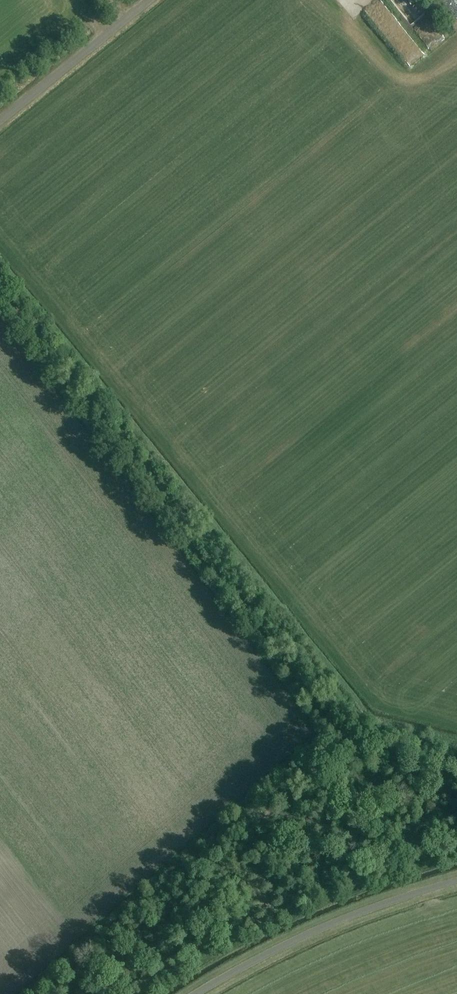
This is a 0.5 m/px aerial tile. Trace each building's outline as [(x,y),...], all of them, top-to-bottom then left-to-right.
[(456,12),(456,0),(447,0),(454,13),(456,12)]
